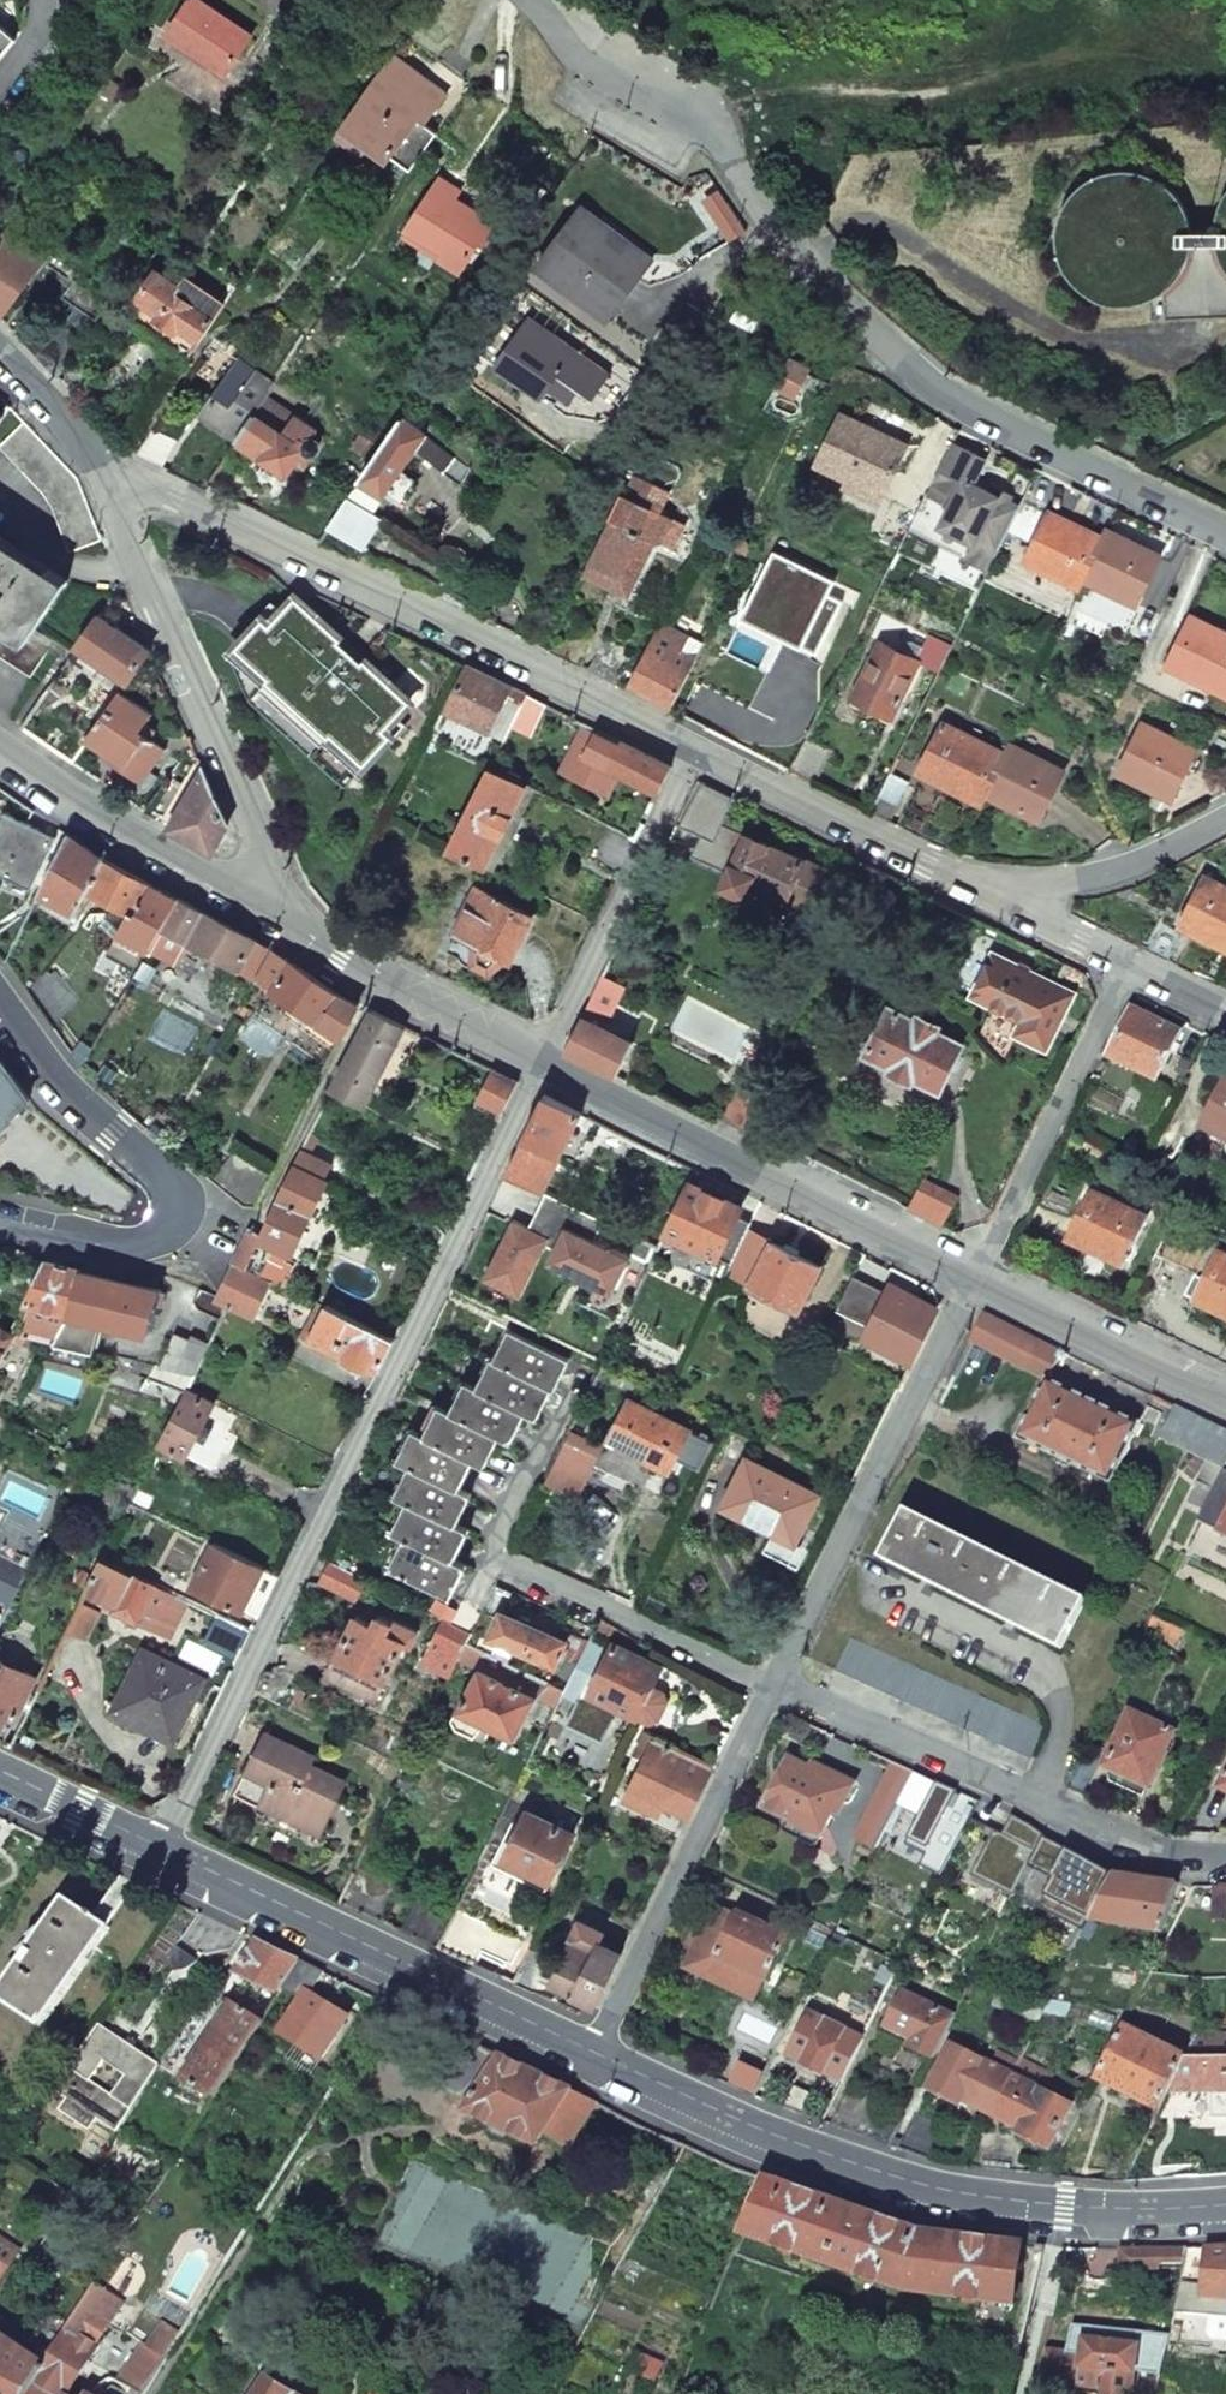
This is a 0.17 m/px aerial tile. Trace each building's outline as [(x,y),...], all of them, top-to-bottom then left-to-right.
[(170,35),(230,75),(255,37),(201,0),(194,0),(170,35)] [(16,39),(0,26),(0,59),(16,39)] [(392,53),(347,122),(412,171),(437,134),(424,125),(445,95),(392,53)] [(1157,306),(1163,304),(1167,301),(1169,320),(1225,317),(1225,189),(1225,190),(1220,200),(1215,211),(1212,223),(1212,235),(1197,235),(1197,226),(1194,218),(1193,214),(1184,199),(1179,193),(1170,185),(1163,179),(1147,173),(1130,169),(1122,169),(1109,171),(1097,174),(1086,180),(1079,185),(1073,191),(1066,199),(1060,209),(1056,219),(1054,230),(1053,240),(1054,251),(1059,267),(1061,272),(1069,286),(1076,294),(1089,303),(1100,308),(1110,311),(1120,313),(1131,313),(1136,313),(1147,310),(1157,306)] [(440,179),(407,232),(444,255),(441,261),(462,274),(481,244),(485,247),(498,226),(456,200),(461,192),(440,179)] [(584,206),(540,266),(610,317),(654,259),(584,206)] [(2,318),(49,254),(9,228),(0,242),(0,317),(2,318)] [(407,232),(403,238),(441,261),(444,255),(407,232)] [(179,289),(156,273),(137,300),(160,316),(157,320),(176,333),(180,328),(199,341),(223,305),(186,279),(179,289)] [(78,308),(69,320),(87,333),(108,302),(74,280),(62,299),(78,308)] [(529,317),(498,363),(545,397),(551,388),(570,401),(579,387),(594,398),(611,374),(529,317)] [(69,320),(36,355),(41,360),(57,377),(87,333),(69,320)] [(810,369),(790,360),(789,363),(809,373),(810,369)] [(796,399),(809,373),(789,363),(776,389),(796,399)] [(232,375),(204,414),(237,439),(267,396),(276,384),(250,368),(241,382),(232,375)] [(267,396),(237,439),(288,474),(297,461),(303,465),(310,454),(314,455),(317,452),(318,449),(318,445),(317,444),(316,442),(314,441),(311,442),(317,432),(267,396)] [(872,431),(839,416),(817,464),(883,495),(905,447),(872,431)] [(401,471),(414,449),(459,483),(469,467),(402,420),(363,478),(407,505),(413,495),(408,492),(416,480),(401,471)] [(24,422),(0,445),(0,446),(45,494),(53,506),(72,552),(103,539),(78,478),(24,422)] [(941,526),(975,544),(967,560),(990,571),(1020,509),(972,484),(984,458),(952,441),(927,494),(950,507),(941,526)] [(636,583),(655,543),(661,540),(673,546),(685,523),(662,512),(670,495),(652,487),(653,485),(635,476),(592,563),(636,583)] [(927,494),(909,530),(967,560),(975,544),(941,526),(950,507),(927,494)] [(381,517),(350,498),(330,527),(363,547),(381,517)] [(1076,526),(1049,514),(1026,564),(1080,589),(1083,581),(1103,539),(1076,526)] [(1133,544),(1107,532),(1103,539),(1083,581),(1138,607),(1161,558),(1151,553),(1141,548),(1144,543),(1136,539),(1133,544)] [(0,534),(0,618),(29,637),(69,580),(58,573),(0,534)] [(752,545),(742,540),(737,552),(746,556),(752,545)] [(827,596),(834,580),(772,550),(722,652),(763,673),(778,642),(812,658),(839,602),(827,596)] [(585,578),(629,597),(636,583),(592,563),(585,578)] [(338,781),(411,702),(364,661),(362,663),(339,642),(341,639),(339,637),(296,598),(283,611),(270,626),(245,652),(238,646),(229,656),(250,699),(338,781)] [(263,619),(270,626),(283,611),(276,605),(263,619)] [(150,650),(102,614),(72,657),(96,674),(104,661),(130,679),(150,650)] [(0,618),(0,658),(29,677),(48,649),(29,637),(0,618)] [(1191,618),(1168,667),(1225,694),(1225,634),(1224,633),(1191,618)] [(643,638),(612,623),(589,672),(619,687),(643,638)] [(662,624),(633,685),(666,700),(674,704),(695,661),(677,653),(685,636),(662,624)] [(953,646),(932,635),(926,648),(919,662),(940,673),(953,646)] [(902,654),(919,662),(926,648),(913,642),(907,642),(902,654)] [(902,654),(881,644),(851,705),(890,724),(919,662),(902,654)] [(494,678),(466,665),(464,668),(445,708),(505,739),(527,694),(494,678)] [(154,713),(123,692),(90,738),(108,750),(106,754),(145,782),(168,749),(143,731),(154,713)] [(547,704),(527,694),(505,739),(501,746),(511,751),(521,729),(533,734),(547,704)] [(1007,754),(944,723),(920,772),(984,802),(987,794),(1007,754)] [(638,750),(586,724),(563,770),(598,787),(608,766),(659,790),(672,766),(638,750)] [(1198,751),(1143,725),(1120,773),(1147,787),(1175,801),(1198,751)] [(832,750),(806,738),(790,772),(816,784),(832,750)] [(1065,771),(1011,745),(1007,754),(987,794),(1041,820),(1053,796),(1065,771)] [(526,785),(489,768),(450,848),(487,866),(526,785)] [(229,823),(203,770),(171,826),(213,849),(229,823)] [(907,788),(888,779),(871,813),(890,821),(907,788)] [(725,794),(699,782),(682,816),(708,828),(713,819),(725,794)] [(55,836),(47,832),(3,810),(0,816),(0,871),(30,886),(55,836)] [(815,910),(832,872),(713,819),(708,828),(682,816),(668,844),(732,873),(727,885),(747,893),(752,883),(815,910)] [(87,848),(69,836),(54,867),(39,898),(46,901),(49,896),(77,911),(88,887),(129,909),(130,908),(136,912),(152,885),(153,884),(103,859),(87,848)] [(1204,877),(1180,926),(1225,948),(1225,889),(1204,877)] [(129,909),(120,932),(142,944),(139,949),(146,954),(150,946),(176,900),(162,891),(152,885),(136,912),(130,908),(129,909)] [(534,914),(478,887),(456,931),(458,932),(475,940),(476,962),(493,971),(508,956),(512,958),(534,914)] [(176,900),(150,946),(179,962),(190,942),(207,951),(241,969),(256,941),(202,912),(178,898),(176,901),(176,900)] [(1168,926),(1155,954),(1169,961),(1182,934),(1168,926)] [(475,940),(458,932),(450,950),(476,962),(475,940)] [(190,942),(179,962),(197,971),(207,951),(190,942)] [(301,969),(272,949),(255,980),(267,988),(273,992),(342,1038),(358,1006),(340,995),(301,969)] [(995,954),(975,995),(1025,1019),(1018,1033),(1048,1047),(1074,992),(995,954)] [(86,992),(56,969),(35,997),(56,1027),(86,992)] [(616,981),(603,975),(566,1050),(610,1072),(617,1075),(631,1046),(602,1033),(621,995),(612,990),(616,981)] [(253,983),(264,991),(267,988),(255,980),(253,983)] [(283,1017),(335,1052),(335,1051),(342,1038),(273,992),(267,999),(286,1012),(283,1017)] [(892,1005),(877,999),(873,1007),(887,1014),(867,1053),(890,1065),(889,1068),(917,1081),(918,1078),(941,1090),(964,1045),(940,1033),(941,1030),(914,1017),(913,1019),(890,1008),(892,1005)] [(1181,1031),(1131,1008),(1108,1057),(1158,1080),(1181,1031)] [(365,1029),(344,1069),(344,1068),(333,1090),(364,1106),(403,1026),(373,1011),(364,1028),(365,1029)] [(756,1037),(742,1063),(758,1072),(772,1045),(756,1037)] [(93,1051),(84,1044),(76,1054),(85,1065),(93,1051)] [(13,1117),(12,1116),(32,1099),(0,1056),(0,1128),(13,1117)] [(519,1082),(492,1069),(477,1099),(505,1112),(519,1082)] [(765,1083),(746,1074),(726,1116),(744,1125),(765,1083)] [(1225,1079),(1202,1127),(1225,1139),(1225,1079)] [(573,1109),(545,1095),(508,1173),(547,1192),(583,1114),(573,1109)] [(235,1148),(210,1179),(238,1202),(255,1204),(270,1176),(264,1171),(235,1148)] [(301,1152),(261,1238),(293,1253),(310,1218),(327,1183),(324,1182),(331,1166),(301,1152)] [(922,1177),(907,1208),(940,1225),(956,1194),(922,1177)] [(732,1198),(692,1179),(667,1231),(733,1261),(744,1238),(729,1231),(742,1203),(732,1198)] [(606,1221),(547,1192),(537,1212),(566,1226),(573,1229),(596,1241),(606,1221)] [(1147,1218),(1093,1192),(1069,1241),(1122,1269),(1147,1218)] [(500,1248),(486,1277),(523,1295),(551,1239),(559,1242),(553,1254),(561,1258),(557,1266),(613,1293),(631,1257),(596,1241),(573,1229),(566,1244),(559,1241),(514,1219),(500,1248)] [(573,1229),(566,1226),(559,1241),(566,1244),(573,1229)] [(1213,1242),(1179,1226),(1162,1259),(1197,1275),(1213,1242)] [(247,1267),(258,1244),(261,1238),(250,1229),(236,1261),(220,1294),(218,1299),(228,1304),(229,1301),(247,1267)] [(752,1283),(801,1308),(822,1266),(748,1229),(744,1238),(733,1261),(741,1266),(738,1273),(753,1280),(752,1283)] [(294,1261),(258,1244),(247,1267),(274,1280),(284,1286),(294,1261)] [(1216,1254),(1194,1303),(1225,1318),(1225,1259),(1216,1254)] [(63,1266),(47,1262),(29,1301),(71,1312),(82,1270),(63,1266)] [(257,1316),(274,1280),(247,1267),(229,1301),(228,1304),(257,1316)] [(147,1287),(82,1270),(71,1312),(102,1319),(150,1332),(161,1291),(147,1287)] [(887,1292),(854,1276),(838,1308),(872,1324),(865,1338),(911,1362),(938,1307),(892,1284),(887,1292)] [(199,1308),(220,1318),(228,1304),(218,1299),(220,1294),(202,1288),(195,1301),(199,1308)] [(319,1303),(303,1335),(310,1339),(326,1306),(325,1306),(319,1303)] [(393,1340),(326,1306),(310,1339),(344,1356),(378,1373),(393,1340)] [(55,1341),(93,1351),(102,1319),(71,1312),(55,1341)] [(1069,1355),(985,1313),(970,1344),(1048,1383),(1018,1440),(1112,1485),(1140,1424),(1086,1398),(1049,1380),(1059,1360),(1065,1362),(1069,1355)] [(7,1345),(13,1333),(2,1327),(0,1332),(0,1361),(7,1345)] [(570,1359),(515,1333),(501,1363),(552,1388),(556,1389),(570,1359)] [(207,1347),(173,1337),(162,1364),(194,1374),(207,1347)] [(501,1363),(497,1360),(482,1390),(527,1412),(539,1417),(552,1388),(501,1363)] [(482,1390),(471,1385),(457,1414),(501,1436),(512,1441),(527,1412),(482,1390)] [(209,1444),(217,1428),(206,1421),(214,1406),(192,1394),(194,1389),(188,1386),(162,1440),(200,1460),(209,1444)] [(963,1394),(948,1386),(941,1402),(956,1409),(963,1394)] [(690,1430),(629,1400),(610,1440),(669,1470),(690,1430)] [(1175,1408),(1160,1439),(1225,1470),(1225,1467),(1225,1433),(1175,1408)] [(457,1414),(446,1409),(431,1438),(475,1460),(486,1465),(501,1436),(457,1414)] [(601,1446),(571,1432),(563,1448),(559,1455),(561,1456),(549,1481),(561,1487),(573,1493),(589,1470),(601,1446)] [(431,1438),(419,1433),(405,1462),(417,1467),(461,1488),(475,1460),(431,1438)] [(820,1495),(747,1458),(723,1504),(760,1523),(797,1542),(820,1495)] [(461,1488),(417,1467),(402,1497),(414,1503),(458,1523),(472,1494),(461,1488)] [(1225,1470),(1214,1490),(1205,1508),(1199,1521),(1225,1534),(1225,1470)] [(1198,1482),(1189,1500),(1205,1508),(1214,1490),(1198,1482)] [(458,1523),(414,1503),(399,1532),(411,1538),(455,1559),(470,1530),(458,1523)] [(1086,1599),(907,1510),(881,1559),(1061,1648),(1086,1599)] [(10,1601),(31,1556),(43,1531),(0,1511),(0,1596),(10,1601)] [(455,1559),(411,1538),(398,1567),(452,1594),(467,1565),(455,1559)] [(278,1575),(214,1544),(194,1585),(257,1617),(268,1596),(278,1575)] [(89,1588),(118,1602),(116,1607),(143,1622),(170,1636),(171,1633),(188,1600),(163,1587),(103,1557),(89,1588)] [(324,1583),(354,1598),(364,1579),(334,1563),(324,1583)] [(99,1613),(80,1603),(67,1631),(86,1640),(99,1613)] [(535,1626),(503,1612),(493,1634),(557,1663),(567,1640),(535,1626)] [(251,1631),(217,1614),(204,1641),(238,1657),(251,1631)] [(357,1616),(338,1654),(335,1660),(331,1666),(381,1691),(404,1645),(410,1648),(417,1633),(380,1615),(375,1624),(357,1616)] [(1185,1630),(1152,1616),(1140,1643),(1146,1645),(1152,1635),(1177,1647),(1185,1630)] [(442,1620),(421,1665),(450,1680),(461,1659),(468,1644),(466,1643),(471,1634),(442,1620)] [(1046,1724),(851,1636),(837,1669),(1031,1756),(1039,1740),(1046,1724)] [(619,1707),(636,1715),(636,1714),(651,1685),(656,1676),(661,1666),(615,1643),(609,1654),(588,1643),(564,1690),(614,1716),(619,1707)] [(564,1690),(468,1644),(461,1659),(478,1667),(452,1721),(458,1730),(475,1739),(480,1734),(485,1724),(516,1740),(538,1698),(555,1707),(564,1690)] [(200,1681),(144,1654),(117,1710),(173,1737),(200,1681)] [(0,1660),(0,1719),(12,1725),(29,1689),(35,1676),(0,1660)] [(659,1689),(651,1685),(636,1714),(644,1717),(653,1714),(662,1697),(659,1689)] [(12,1743),(36,1692),(29,1689),(12,1725),(5,1740),(12,1743)] [(614,1716),(564,1690),(555,1707),(553,1711),(603,1737),(614,1716)] [(1174,1731),(1130,1710),(1105,1764),(1127,1774),(1149,1784),(1159,1763),(1160,1764),(1166,1751),(1165,1750),(1174,1731)] [(0,1719),(0,1738),(5,1740),(12,1725),(0,1719)] [(713,1765),(645,1731),(635,1752),(646,1757),(626,1796),(649,1807),(656,1796),(690,1813),(701,1789),(713,1765)] [(269,1733),(240,1791),(280,1811),(321,1831),(345,1782),(310,1764),(314,1756),(269,1733)] [(1102,1761),(1084,1752),(1068,1786),(1086,1794),(1102,1761)] [(829,1777),(790,1759),(765,1810),(788,1821),(790,1815),(824,1831),(834,1812),(839,1815),(854,1783),(843,1777),(831,1771),(829,1777)] [(874,1844),(910,1773),(888,1762),(849,1838),(871,1850),(874,1844)] [(874,1844),(937,1876),(975,1801),(970,1798),(913,1769),(910,1773),(874,1844)] [(418,1781),(406,1775),(402,1784),(414,1790),(418,1781)] [(574,1832),(528,1810),(505,1855),(552,1878),(574,1832)] [(1014,1895),(1042,1837),(1043,1835),(1010,1815),(1001,1834),(992,1830),(970,1875),(1013,1896),(1014,1895)] [(1084,1928),(1110,1874),(1105,1872),(1085,1860),(1071,1852),(1042,1837),(1014,1895),(1082,1931),(1084,1928)] [(1088,1922),(1161,1934),(1175,1884),(1143,1879),(1110,1874),(1084,1928),(1085,1928),(1088,1922)] [(1213,1886),(1212,1919),(1225,1920),(1225,1886),(1213,1886)] [(65,1898),(0,1996),(0,1997),(43,2025),(109,1927),(87,1912),(65,1898)] [(707,1924),(727,1935),(737,1916),(716,1906),(707,1924)] [(787,1937),(738,1913),(737,1916),(727,1935),(707,1924),(695,1950),(700,1963),(704,1976),(753,2000),(763,1979),(765,1980),(787,1937)] [(243,1935),(200,1914),(188,1931),(177,1949),(174,1960),(174,1965),(175,1968),(181,1972),(185,1972),(189,1970),(198,1964),(204,1955),(207,1957),(227,1952),(231,1955),(243,1935)] [(835,1931),(814,1920),(810,1929),(831,1939),(835,1931)] [(571,1989),(596,2002),(621,1952),(600,1942),(605,1933),(581,1921),(552,1979),(572,1987),(571,1989)] [(244,1964),(258,1943),(249,1939),(236,1960),(244,1964)] [(278,1953),(258,1943),(244,1964),(240,1972),(279,1993),(282,1986),(298,1963),(278,1953)] [(534,1991),(550,1956),(530,1947),(513,1982),(534,1991)] [(325,1976),(298,1963),(282,1986),(302,1999),(307,1992),(311,1996),(325,1976)] [(1049,2000),(1001,1987),(995,2007),(1038,2021),(1049,2000)] [(954,2016),(904,1991),(887,2024),(914,2037),(911,2045),(933,2056),(954,2016)] [(311,1996),(307,1992),(302,1999),(281,2032),(321,2059),(347,2019),(329,2007),(311,1996)] [(231,1999),(229,2002),(181,2079),(211,2099),(261,2020),(231,1999)] [(863,2037),(807,2011),(787,2053),(842,2079),(863,2037)] [(161,2063),(99,2023),(54,2089),(67,2098),(60,2110),(90,2130),(97,2118),(117,2131),(161,2063)] [(1183,2055),(1123,2025),(1098,2077),(1129,2092),(1159,2107),(1167,2091),(1183,2055)] [(1192,2035),(1183,2055),(1167,2091),(1225,2093),(1225,2036),(1192,2035)] [(773,2056),(738,2039),(719,2078),(754,2095),(773,2056)] [(531,2073),(467,2043),(452,2073),(478,2086),(465,2110),(537,2148),(543,2136),(569,2149),(596,2104),(531,2073)] [(991,2064),(951,2045),(930,2088),(959,2103),(962,2098),(991,2113),(1015,2069),(1018,2062),(998,2052),(991,2064)] [(820,2078),(798,2067),(780,2105),(803,2113),(820,2078)] [(1033,2078),(1015,2069),(991,2113),(1021,2128),(1019,2133),(1034,2140),(1048,2148),(1071,2104),(1030,2084),(1033,2078)] [(67,2098),(54,2089),(46,2100),(60,2110),(67,2098)] [(949,2124),(916,2112),(898,2147),(932,2159),(941,2141),(949,2124)] [(110,2142),(117,2131),(97,2118),(90,2130),(110,2142)] [(839,2203),(763,2176),(742,2231),(905,2290),(1014,2303),(1022,2242),(915,2230),(839,2203)] [(1207,2248),(1204,2284),(1203,2295),(1225,2297),(1225,2246),(1222,2246),(1207,2248)] [(1121,2269),(1159,2269),(1159,2262),(1184,2262),(1187,2249),(1121,2249),(1121,2259),(1121,2269)] [(1173,2312),(1225,2315),(1225,2297),(1203,2295),(1204,2284),(1179,2281),(1173,2312)] [(97,2346),(112,2321),(124,2302),(95,2283),(85,2301),(67,2328),(97,2346)] [(115,2380),(131,2391),(137,2393),(143,2393),(180,2334),(162,2323),(148,2346),(141,2341),(115,2380)] [(1084,2325),(1083,2338),(1091,2338),(1092,2326),(1084,2325)] [(67,2328),(43,2367),(26,2393),(70,2393),(99,2347),(97,2346),(67,2328)] [(0,2335),(0,2393),(26,2393),(43,2367),(0,2335)] [(1098,2385),(1102,2392),(1122,2393),(1123,2393),(1131,2389),(1136,2344),(1091,2338),(1083,2338),(1082,2353),(1045,2350),(1038,2374),(1078,2377),(1078,2383),(1098,2385)] [(265,2379),(256,2393),(291,2393),(265,2379)] [(405,2385),(400,2393),(409,2393),(412,2389),(405,2385)]
